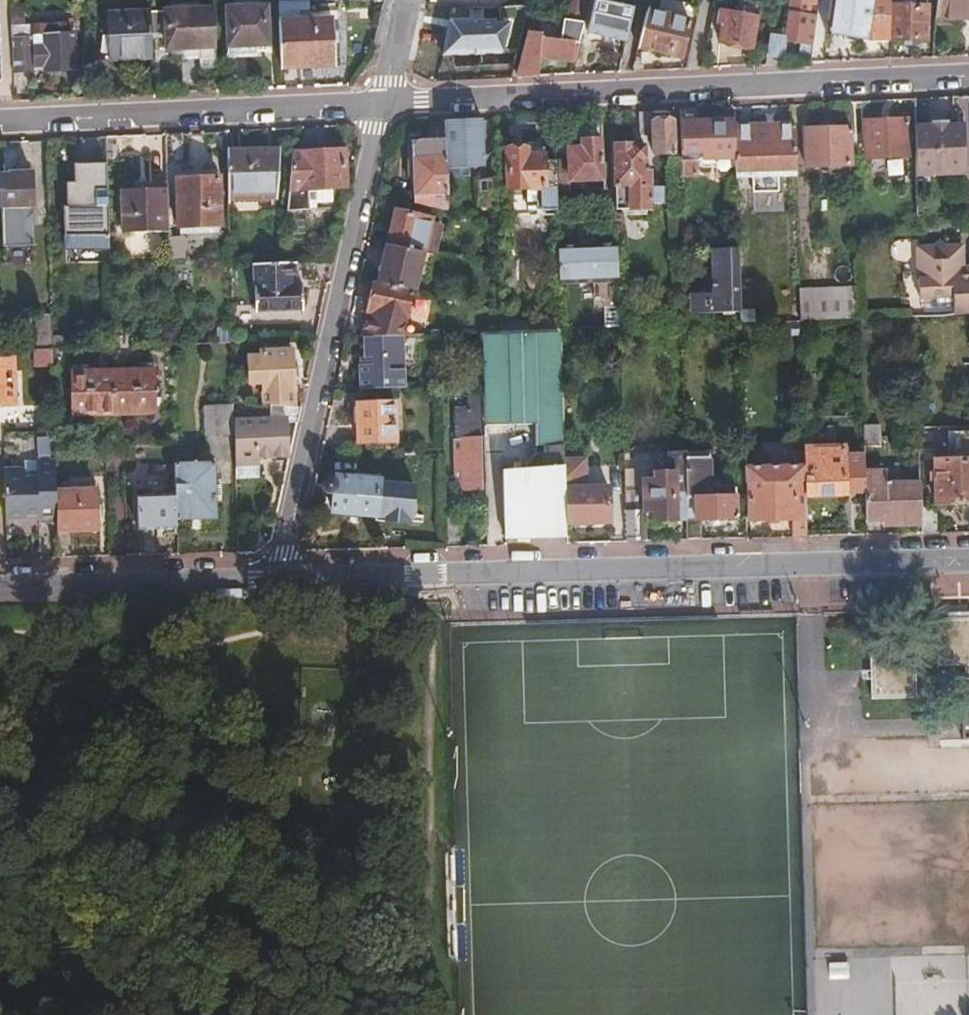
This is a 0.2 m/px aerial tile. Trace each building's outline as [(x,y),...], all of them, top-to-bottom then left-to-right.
[(531,33),(518,79),(539,78),(540,60),(576,62),(580,46),(581,42),(588,16),(586,16),(589,0),(567,0),(566,6),(564,17),(572,18),(565,18),(563,40),(544,38),(544,34),(531,33)] [(813,45),(820,0),(790,0),(783,39),(770,36),(766,58),(782,61),(787,40),(813,45)] [(894,0),(833,0),(827,36),(840,38),(867,42),(891,41),(893,6),(894,0)] [(937,18),(968,21),(968,0),(939,0),(937,18)] [(600,1),(592,34),(628,43),(636,9),(600,1)] [(919,7),(893,6),(891,41),(929,43),(931,8),(919,7)] [(224,9),(226,48),(257,47),(266,46),(264,7),(224,9)] [(212,9),(149,12),(150,41),(165,40),(165,51),(181,51),(181,56),(198,55),(198,66),(214,65),(212,9)] [(531,9),(500,10),(500,26),(495,26),(495,24),(475,24),(475,21),(450,21),(442,57),(519,54),(531,9)] [(150,41),(149,12),(107,14),(108,36),(101,37),(100,53),(109,53),(109,60),(151,58),(150,41)] [(647,12),(638,50),(680,60),(690,23),(647,12)] [(718,43),(755,50),(760,20),(719,12),(716,24),(721,25),(718,43)] [(277,22),(280,69),(300,69),(300,63),(334,62),(332,20),(277,22)] [(11,25),(12,72),(34,72),(34,67),(43,66),(43,71),(74,71),(73,31),(68,32),(68,23),(46,23),(46,33),(32,34),(31,24),(11,25)] [(257,47),(226,48),(227,58),(257,57),(257,47)] [(695,110),(680,111),(682,178),(696,177),(695,158),(736,157),(735,127),(735,122),(696,124),(695,110)] [(651,116),(650,112),(638,113),(639,136),(654,135),(655,154),(674,154),(672,125),(661,126),(651,126),(651,116)] [(660,116),(651,116),(651,126),(661,126),(660,116)] [(483,120),(445,122),(446,143),(447,157),(448,161),(470,160),(484,160),(483,120)] [(907,121),(864,123),(865,161),(908,159),(907,121)] [(736,157),(736,179),(756,179),(756,172),(797,171),(796,124),(735,127),(736,157)] [(819,130),(805,130),(806,167),(850,166),(848,129),(835,129),(835,125),(819,125),(819,130)] [(915,128),(916,178),(968,177),(968,151),(968,127),(915,128)] [(182,135),(166,136),(167,166),(183,165),(182,135)] [(582,151),(574,151),(569,151),(570,183),(603,182),(601,141),(581,142),(582,151)] [(573,142),(574,151),(582,151),(581,142),(573,142)] [(414,158),(417,207),(450,213),(448,174),(448,161),(447,157),(446,143),(419,144),(414,150),(414,155),(414,158)] [(635,144),(615,145),(616,184),(616,187),(629,186),(631,211),(650,210),(651,205),(662,204),(662,187),(651,188),(650,169),(647,169),(646,147),(635,147),(635,144)] [(557,210),(556,162),(544,163),(543,156),(526,157),(526,150),(525,150),(521,146),(511,146),(508,150),(506,150),(507,190),(513,190),(540,188),(542,211),(540,211),(541,212),(541,213),(542,214),(543,215),(544,215),(545,216),(546,216),(557,216),(557,210)] [(227,152),(228,198),(277,196),(279,151),(227,152)] [(300,155),(291,155),(286,213),(315,212),(315,207),(333,206),(332,191),(346,191),(344,153),(300,155)] [(470,160),(448,161),(448,174),(470,173),(470,160)] [(11,177),(1,177),(1,211),(2,228),(33,227),(33,210),(32,174),(11,175),(11,177)] [(498,209),(496,178),(477,181),(478,205),(498,209)] [(218,179),(176,181),(178,230),(219,228),(218,179)] [(540,188),(513,190),(514,211),(536,210),(536,211),(540,211),(542,211),(540,188)] [(123,235),(168,233),(167,191),(151,191),(139,192),(122,192),(123,235)] [(98,195),(61,196),(62,234),(99,233),(98,195)] [(396,212),(388,246),(423,253),(436,256),(443,223),(396,212)] [(966,274),(966,268),(965,246),(948,247),(942,241),(936,248),(919,249),(921,299),(955,297),(955,314),(968,314),(968,274),(966,274)] [(388,246),(379,285),(414,292),(423,253),(388,246)] [(558,251),(559,288),(618,286),(618,249),(558,251)] [(692,312),(739,311),(738,249),(712,250),(714,295),(691,295),(692,312)] [(301,282),(300,262),(292,263),(293,282),(301,282)] [(292,263),(282,263),(251,264),(254,310),(302,308),(301,282),(293,282),(292,263)] [(365,336),(403,335),(405,335),(407,325),(414,292),(379,285),(376,284),(369,317),(365,336)] [(860,290),(800,291),(800,320),(860,318),(860,290)] [(755,310),(739,311),(739,322),(756,322),(755,310)] [(37,315),(37,350),(51,349),(50,314),(37,315)] [(19,351),(37,350),(37,315),(19,315),(19,351)] [(559,319),(539,320),(539,330),(559,330),(559,319)] [(539,320),(502,321),(502,332),(515,331),(539,330),(539,320)] [(502,332),(483,332),(485,426),(534,426),(535,445),(545,445),(563,445),(560,330),(559,330),(539,330),(515,331),(502,332)] [(361,389),(404,387),(403,335),(365,336),(367,356),(374,356),(374,363),(360,364),(361,389)] [(263,384),(263,406),(268,406),(294,408),(293,392),(292,351),(262,353),(261,353),(261,358),(248,359),(250,384),(263,384)] [(360,357),(360,364),(374,363),(374,356),(367,356),(360,357)] [(13,405),(12,363),(0,363),(0,405),(13,405)] [(153,372),(112,373),(113,414),(154,413),(153,372)] [(113,414),(112,373),(72,375),(73,415),(113,414)] [(464,491),(484,490),(482,411),(482,399),(467,400),(468,412),(453,412),(453,446),(459,446),(459,483),(463,483),(464,491)] [(395,400),(357,401),(359,441),(398,440),(395,400)] [(231,405),(203,406),(204,436),(231,435),(231,405)] [(238,411),(233,411),(235,477),(258,477),(258,456),(286,455),(286,422),(297,422),(300,409),(294,408),(268,406),(269,420),(243,419),(244,411),(238,411)] [(863,426),(863,447),(881,446),(880,426),(863,426)] [(505,538),(565,537),(564,524),(563,460),(563,445),(545,445),(545,471),(503,471),(505,538)] [(804,467),(805,494),(845,494),(845,490),(864,490),(864,471),(864,458),(844,458),(844,447),(804,448),(804,467)] [(686,520),(684,452),(665,452),(665,474),(652,473),(651,481),(643,481),(644,510),(644,513),(654,513),(654,521),(686,520)] [(708,452),(684,452),(686,520),(686,540),(702,540),(702,519),(736,519),(735,489),(709,489),(708,452)] [(4,519),(56,517),(55,490),(54,459),(30,459),(30,468),(2,469),(4,519)] [(934,460),(935,504),(968,504),(968,459),(934,460)] [(563,460),(564,524),(609,523),(608,488),(584,488),(583,460),(563,460)] [(214,462),(175,464),(176,486),(176,493),(177,519),(216,517),(215,495),(215,484),(214,462)] [(176,486),(175,464),(149,464),(149,487),(176,486)] [(795,520),(796,537),(806,537),(806,514),(805,494),(804,467),(743,469),(743,484),(749,484),(750,520),(795,520)] [(864,490),(865,519),(878,519),(902,518),(902,527),(902,529),(921,529),(920,508),(920,482),(887,484),(887,471),(864,471),(864,490)] [(320,485),(320,488),(321,491),(323,493),(325,495),(328,496),(331,495),(329,512),(374,515),(374,513),(385,514),(384,519),(405,521),(405,516),(408,516),(412,486),(377,483),(377,480),(332,477),(332,480),(330,479),(327,479),(324,481),(322,483),(320,485)] [(56,517),(56,531),(96,530),(95,489),(55,490),(56,517)] [(137,530),(177,529),(177,519),(176,493),(136,495),(137,530)] [(920,508),(921,529),(921,534),(938,533),(937,519),(931,507),(920,508)] [(638,510),(639,541),(646,541),(646,521),(654,521),(654,513),(644,513),(644,510),(638,510)] [(902,518),(878,519),(879,528),(902,527),(902,518)] [(927,644),(919,645),(915,645),(915,641),(870,642),(872,696),(917,694),(915,660),(928,659),(928,663),(965,662),(965,675),(962,675),(964,726),(968,726),(968,615),(926,617),(927,644)]
